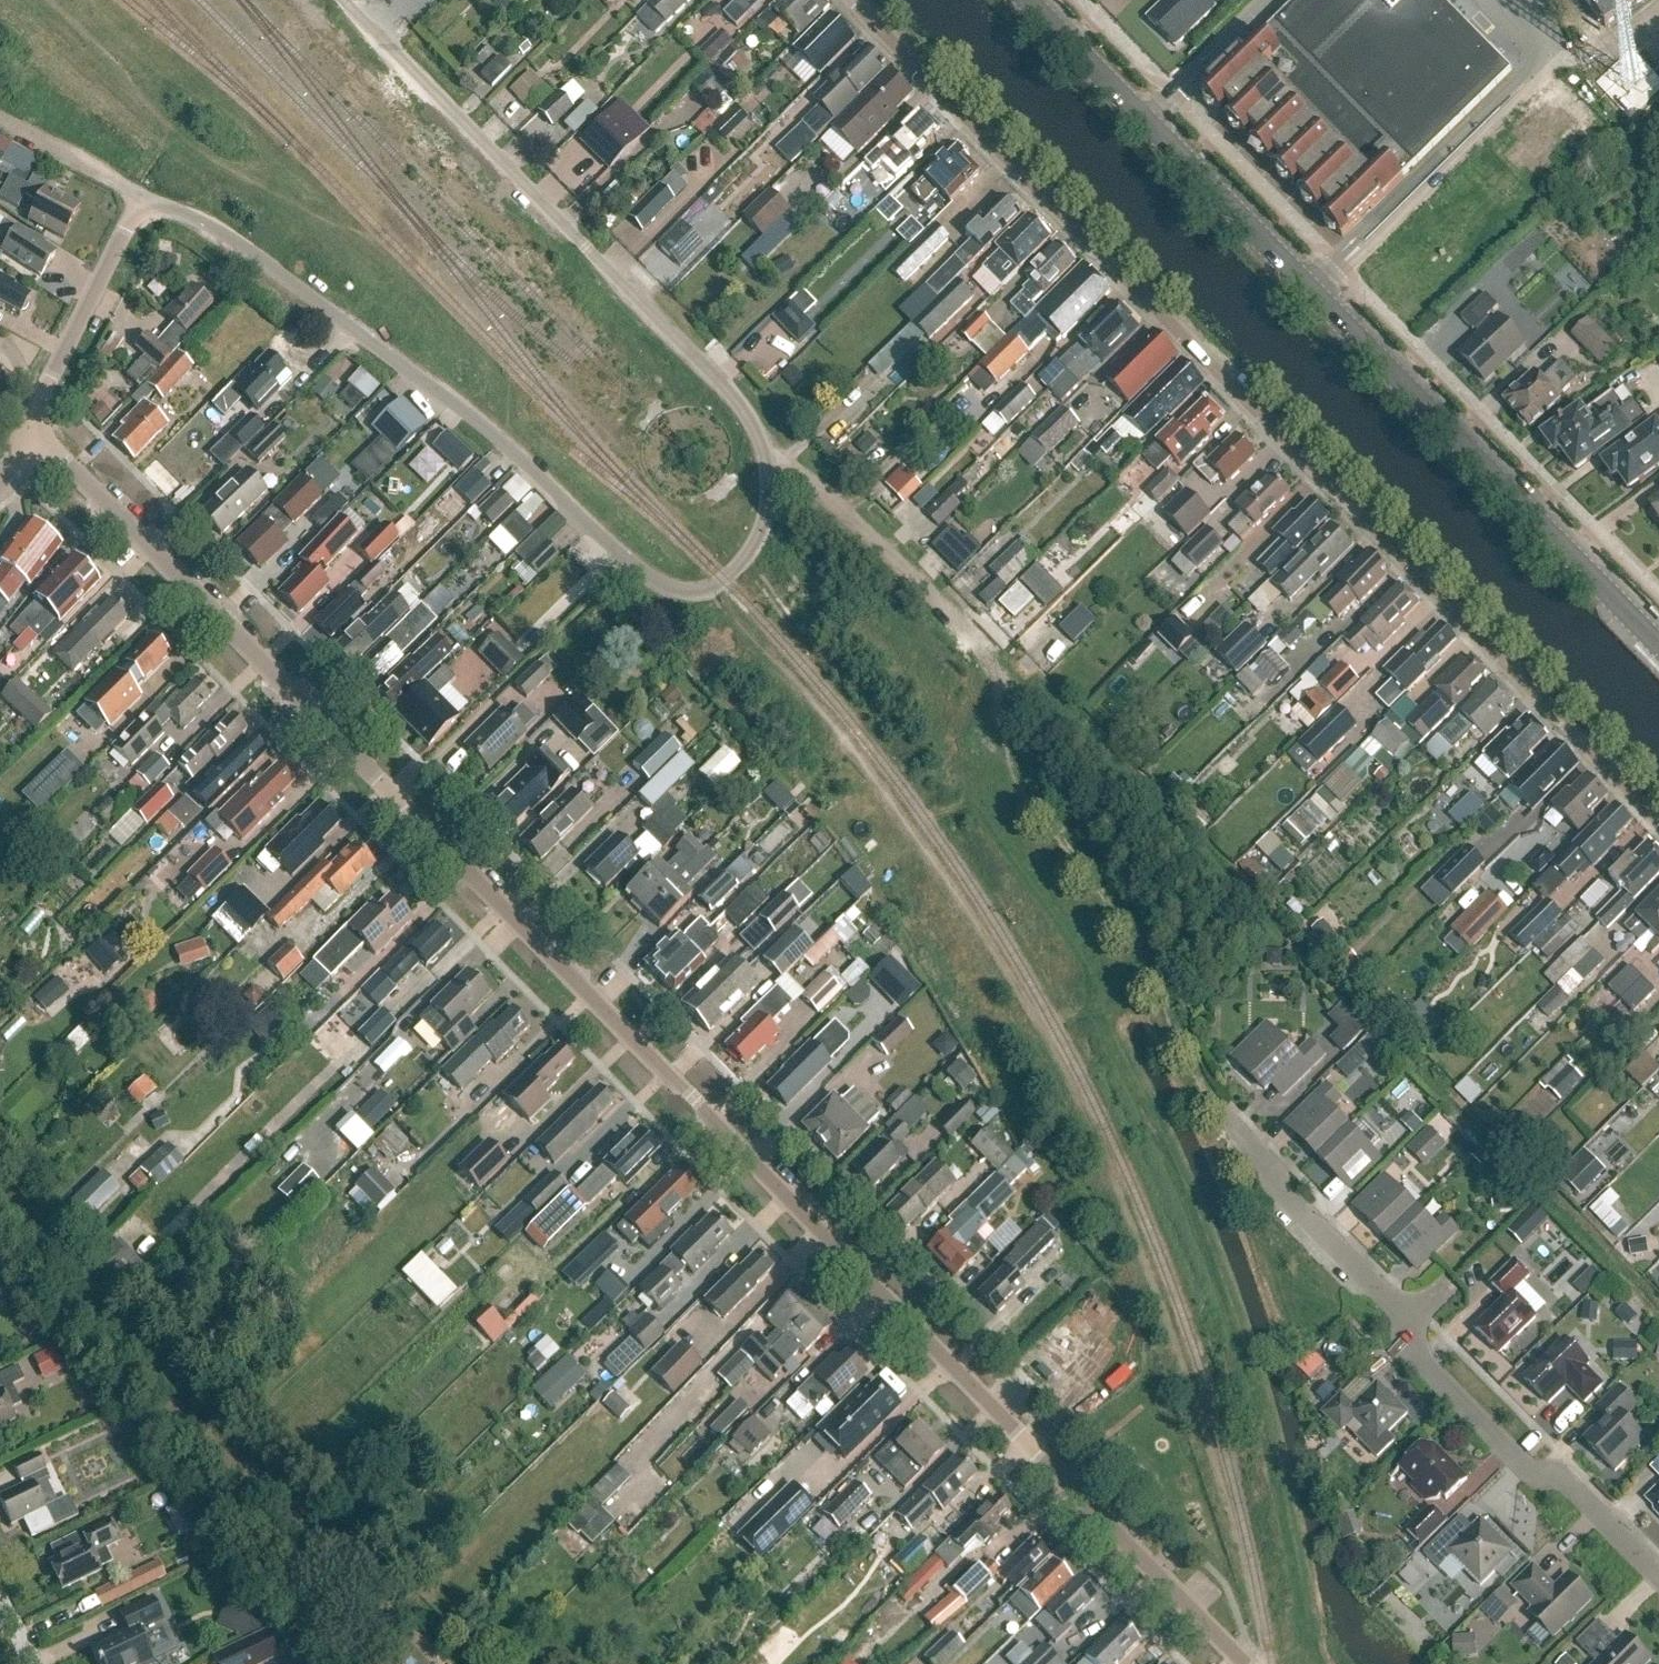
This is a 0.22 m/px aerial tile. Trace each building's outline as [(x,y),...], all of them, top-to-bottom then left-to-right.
[(515,9),(505,0),(498,0),(488,11),(502,23),(515,9)] [(693,0),(654,0),(648,6),(648,7),(638,18),(656,35),(666,24),(668,26),(693,0)] [(728,16),(740,28),(768,0),(743,0),(728,16)] [(759,26),(770,37),(785,21),(802,38),(832,8),(824,0),(785,0),(759,26)] [(1219,10),(1208,0),(1172,0),(1151,21),(1179,49),(1219,10)] [(1512,73),(1441,0),(1300,0),(1202,95),(1221,115),(1222,114),(1324,218),(1323,219),(1343,239),(1512,73)] [(1607,29),(1637,5),(1638,7),(1650,0),(1583,0),(1607,29)] [(856,43),(833,19),(798,53),(821,77),(856,43)] [(523,56),(531,48),(523,39),(514,47),(523,56)] [(711,105),(750,63),(731,46),(693,88),(711,105)] [(481,68),(494,55),(487,47),(474,61),(481,68)] [(795,165),(889,72),(870,52),(857,64),(854,64),(818,101),(823,107),(804,126),(805,127),(780,151),(795,165)] [(500,57),(481,77),(492,88),(511,68),(500,57)] [(511,91),(526,108),(546,89),(532,72),(511,91)] [(861,155),(900,116),(898,114),(915,97),(893,75),(837,131),(861,155)] [(1603,98),(1612,91),(1600,77),(1592,84),(1603,98)] [(552,128),(573,109),(559,93),(538,113),(552,128)] [(724,97),(694,129),(705,139),(735,107),(724,97)] [(621,159),(650,130),(620,101),(591,130),(621,159)] [(891,141),(866,165),(875,173),(882,166),(898,181),(918,162),(921,161),(924,158),(925,155),(944,136),(943,135),(944,130),(938,122),(932,123),(924,115),(902,137),(900,137),(897,141),(896,143),(894,145),(891,141)] [(953,205),(982,177),(972,166),(972,165),(972,164),(972,159),(965,151),(960,152),(958,151),(928,181),(929,181),(923,188),(914,197),(919,201),(928,211),(944,197),(953,205)] [(25,152),(14,172),(27,179),(38,159),(25,152)] [(688,187),(674,173),(628,218),(644,234),(676,202),(675,201),(688,187)] [(46,190),(50,184),(34,176),(28,188),(10,179),(0,198),(0,201),(16,209),(23,197),(37,205),(28,221),(63,241),(81,209),(46,190)] [(768,239),(793,214),(774,193),(748,219),(768,239)] [(904,211),(891,198),(876,213),(888,224),(890,226),(904,211)] [(943,300),(1024,218),(1024,217),(1024,212),(1017,204),(1012,204),(1011,203),(988,226),(983,221),(969,235),(976,242),(931,289),(943,300)] [(1004,290),(1053,241),(1032,220),(1015,237),(1013,236),(997,250),(999,252),(983,269),(1004,290)] [(56,256),(6,223),(0,232),(0,258),(2,259),(5,254),(41,277),(56,256)] [(681,223),(658,246),(681,269),(704,246),(681,223)] [(922,267),(949,240),(939,229),(938,228),(911,255),(892,273),(904,285),(922,267)] [(1046,298),(1078,265),(1061,248),(1029,279),(1034,285),(1029,289),(1030,290),(1013,309),(1028,324),(1039,313),(1034,308),(1046,297),(1046,298)] [(174,281),(176,258),(161,256),(159,280),(174,281)] [(1066,341),(1114,294),(1088,267),(1040,314),(1039,313),(983,368),(1000,386),(1031,354),(1050,335),(1060,344),(1065,339),(1066,341)] [(20,317),(22,312),(26,311),(29,305),(28,302),(30,298),(14,289),(15,287),(0,279),(0,306),(20,317)] [(937,333),(968,303),(974,297),(960,283),(917,327),(930,341),(937,333)] [(190,337),(216,307),(195,288),(168,318),(177,327),(161,346),(151,337),(139,350),(163,373),(193,340),(190,337)] [(1486,386),(1525,347),(1500,321),(1495,327),(1489,320),(1499,310),(1487,297),(1462,322),(1474,335),(1476,333),(1482,340),(1461,359),(1486,386)] [(800,347),(817,330),(791,302),(774,319),(800,347)] [(1054,392),(1128,320),(1115,307),(1080,342),(1085,346),(1077,353),(1064,365),(1062,363),(1044,381),(1054,392)] [(974,346),(993,327),(984,318),(965,336),(974,346)] [(1140,332),(1128,320),(1054,392),(1065,403),(1104,363),(1107,365),(1140,332)] [(1603,369),(1619,354),(1589,323),(1573,339),(1603,369)] [(110,361),(123,341),(114,335),(101,354),(110,361)] [(1179,359),(1155,335),(1108,382),(1133,406),(1179,359)] [(164,401),(195,368),(180,355),(150,388),(164,401)] [(275,386),(287,373),(272,358),(240,389),(262,412),(281,393),(275,386)] [(140,388),(155,371),(145,363),(130,380),(140,388)] [(1195,387),(1201,381),(1186,366),(1169,383),(1167,380),(1163,377),(1123,418),(1147,442),(1172,416),(1173,418),(1199,392),(1195,387)] [(1559,401),(1578,383),(1562,366),(1542,384),(1535,378),(1506,406),(1521,422),(1521,425),(1526,431),(1531,431),(1532,433),(1562,404),(1559,401)] [(795,391),(806,380),(792,367),(782,377),(795,391)] [(340,392),(327,380),(314,393),(328,406),(340,392)] [(1012,428),(1040,400),(1028,388),(1000,416),(1012,428)] [(1563,453),(1566,457),(1626,412),(1614,397),(1582,420),(1579,416),(1576,418),(1568,422),(1566,426),(1545,441),(1546,443),(1545,447),(1552,455),(1556,455),(1558,457),(1563,453)] [(383,437),(366,454),(381,470),(424,428),(399,402),(373,427),(383,437)] [(101,425),(112,414),(101,403),(90,414),(101,425)] [(1211,439),(1228,422),(1209,403),(1180,432),(1178,429),(1161,446),(1146,461),(1160,475),(1175,461),(1184,470),(1213,441),(1211,439)] [(141,452),(166,427),(143,404),(121,427),(124,430),(113,441),(133,460),(141,452)] [(1579,474),(1649,422),(1636,405),(1626,412),(1566,457),(1579,474)] [(1049,456),(1081,426),(1065,410),(1033,440),(1049,456)] [(251,416),(210,455),(223,469),(264,430),(251,416)] [(272,426),(245,452),(260,466),(287,440),(272,426)] [(1019,426),(1013,432),(1019,439),(1026,433),(1019,426)] [(1605,469),(1606,470),(1605,474),(1613,484),(1620,479),(1630,494),(1658,472),(1658,429),(1605,469)] [(1107,458),(1123,442),(1112,431),(1097,445),(1094,442),(1084,453),(1093,461),(1101,452),(1107,458)] [(865,457),(878,444),(868,434),(855,447),(865,457)] [(1231,486),(1258,459),(1240,441),(1213,467),(1207,461),(1197,470),(1214,488),(1223,479),(1231,486)] [(455,489),(475,509),(494,489),(480,475),(489,465),(484,460),(455,489)] [(905,505),(923,488),(904,468),(886,486),(905,505)] [(221,536),(266,492),(247,472),(201,516),(221,536)] [(1146,521),(1160,507),(1183,484),(1171,473),(1135,509),(1146,521)] [(281,539),(322,498),(302,478),(274,506),(275,507),(261,521),(261,522),(237,546),(261,571),(287,545),(281,539)] [(1245,544),(1293,497),(1276,480),(1262,492),(1259,489),(1239,510),(1246,518),(1232,532),(1245,544)] [(960,484),(950,495),(959,503),(969,492),(960,484)] [(1213,517),(1188,492),(1164,515),(1189,540),(1213,517)] [(504,493),(483,513),(495,526),(516,505),(504,493)] [(940,529),(962,506),(948,493),(926,515),(940,529)] [(322,531),(350,506),(342,498),(340,496),(313,521),(322,531)] [(526,503),(515,514),(524,523),(535,512),(526,503)] [(1273,577),(1331,522),(1314,504),(1301,517),(1297,516),(1279,534),(1287,541),(1261,565),(1273,577)] [(518,548),(533,533),(515,514),(499,529),(518,548)] [(520,566),(513,572),(527,586),(538,575),(539,576),(560,556),(547,542),(566,524),(557,515),(517,553),(527,564),(522,568),(520,566)] [(318,577),(356,538),(339,520),(300,559),(305,564),(295,574),(298,578),(280,596),(299,615),(327,586),(318,577)] [(474,542),(479,525),(463,520),(458,537),(474,542)] [(46,535),(40,530),(39,527),(34,523),(31,524),(29,522),(10,546),(7,548),(2,553),(3,557),(0,560),(0,566),(3,568),(0,572),(0,594),(46,535)] [(989,544),(1001,532),(990,522),(978,534),(989,544)] [(375,568),(402,540),(387,525),(360,553),(375,568)] [(1324,580),(1355,550),(1334,529),(1275,586),(1293,604),(1320,576),(1324,580)] [(1198,572),(1224,546),(1209,531),(1183,556),(1198,572)] [(61,547),(60,546),(59,542),(54,538),(51,539),(46,535),(0,594),(0,600),(8,606),(24,584),(29,588),(34,581),(38,581),(42,575),(42,572),(61,547)] [(1007,589),(1036,561),(1019,543),(990,571),(1000,582),(1007,589)] [(379,565),(359,585),(368,594),(388,576),(386,574),(403,559),(395,550),(379,565)] [(1046,573),(1060,566),(1054,555),(1040,561),(1046,573)] [(1324,600),(1314,611),(1330,627),(1340,616),(1342,619),(1360,601),(1364,604),(1388,580),(1384,576),(1389,571),(1373,555),(1357,571),(1355,569),(1341,582),(1346,586),(1328,604),(1324,600)] [(85,571),(72,558),(59,571),(53,575),(50,579),(33,597),(37,601),(17,619),(28,629),(85,571)] [(11,645),(21,655),(56,620),(60,624),(76,607),(82,604),(86,597),(99,584),(85,571),(28,629),(18,638),(11,645)] [(988,607),(1007,589),(1000,582),(981,600),(988,607)] [(353,596),(357,592),(354,588),(316,625),(330,640),(351,621),(353,623),(367,610),(353,596)] [(1424,607),(1405,588),(1348,644),(1361,656),(1371,647),(1376,653),(1383,647),(1385,649),(1408,627),(1406,625),(1424,607)] [(519,591),(508,600),(512,604),(523,595),(519,591)] [(335,650),(352,667),(408,612),(393,596),(368,620),(366,619),(335,650)] [(113,633),(130,616),(113,599),(100,614),(97,611),(84,625),(85,627),(76,635),(77,637),(56,659),(70,671),(91,649),(96,653),(104,644),(107,647),(117,636),(113,633)] [(378,685),(403,659),(401,657),(437,622),(421,605),(385,641),(355,671),(368,684),(373,680),(378,685)] [(1097,623),(1083,608),(1061,630),(1075,645),(1097,623)] [(1178,656),(1196,638),(1176,619),(1159,637),(1178,656)] [(461,649),(470,641),(454,624),(446,633),(461,649)] [(1268,647),(1246,626),(1217,655),(1239,677),(1268,647)] [(1290,652),(1304,638),(1292,626),(1278,639),(1290,652)] [(1460,643),(1444,627),(1430,640),(1427,637),(1389,674),(1411,696),(1444,663),(1442,660),(1460,643)] [(478,655),(505,681),(525,661),(499,634),(478,655)] [(143,682),(169,656),(151,638),(125,663),(130,668),(121,677),(131,689),(132,688),(140,679),(143,682)] [(395,709),(452,654),(441,642),(417,664),(412,658),(396,672),(399,675),(379,694),(395,709)] [(1290,670),(1272,651),(1255,668),(1273,687),(1290,670)] [(1473,693),(1490,676),(1475,661),(1469,666),(1465,662),(1438,689),(1444,695),(1423,714),(1410,726),(1426,743),(1452,717),(1475,695),(1473,693)] [(1339,705),(1362,683),(1345,665),(1322,687),(1339,705)] [(530,701),(552,680),(540,667),(517,688),(530,701)] [(429,748),(460,720),(440,698),(459,681),(448,669),(429,686),(428,685),(396,712),(429,748)] [(121,677),(115,671),(83,703),(110,730),(142,698),(132,688),(131,689),(121,677)] [(1265,688),(1250,672),(1238,683),(1254,699),(1265,688)] [(52,716),(17,682),(0,699),(36,732),(52,716)] [(192,716),(210,698),(194,682),(180,697),(177,694),(162,709),(157,704),(113,748),(132,767),(163,734),(159,730),(171,718),(184,731),(196,719),(192,716)] [(573,682),(563,691),(570,698),(579,689),(573,682)] [(1501,724),(1518,707),(1498,685),(1443,740),(1457,753),(1479,730),(1489,740),(1503,727),(1501,724)] [(1332,708),(1316,691),(1299,707),(1316,724),(1332,708)] [(665,702),(675,712),(685,702),(675,692),(665,702)] [(1410,726),(1423,714),(1405,698),(1386,719),(1388,722),(1402,734),(1410,726)] [(576,744),(595,726),(572,702),(554,719),(576,744)] [(523,731),(534,718),(522,706),(510,718),(503,711),(465,747),(489,771),(526,735),(523,731)] [(228,749),(247,732),(232,717),(216,733),(214,731),(200,744),(200,745),(177,766),(191,779),(213,758),(217,762),(229,751),(228,749)] [(686,746),(696,736),(681,720),(675,725),(686,736),(681,740),(686,746)] [(1533,758),(1552,740),(1532,720),(1514,738),(1511,735),(1487,757),(1504,775),(1495,783),(1503,792),(1535,761),(1533,758)] [(1345,740),(1326,721),(1301,746),(1320,765),(1345,740)] [(1402,734),(1388,722),(1372,739),(1386,751),(1374,762),(1383,770),(1391,777),(1426,743),(1410,726),(1402,734)] [(682,752),(665,736),(635,767),(652,783),(682,752)] [(1346,804),(1369,781),(1368,769),(1374,762),(1386,751),(1372,739),(1371,738),(1284,825),(1304,845),(1329,820),(1333,824),(1350,808),(1346,804)] [(208,812),(265,755),(259,750),(260,746),(255,742),(252,742),(249,739),(192,796),(208,812)] [(1443,767),(1456,754),(1441,740),(1429,753),(1443,767)] [(726,748),(699,774),(715,790),(741,764),(726,748)] [(1541,762),(1512,790),(1535,813),(1580,770),(1560,749),(1543,766),(1541,762)] [(570,778),(556,763),(547,753),(507,792),(508,794),(491,811),(510,830),(529,811),(532,814),(570,778)] [(156,754),(136,774),(150,787),(170,767),(156,754)] [(681,755),(638,797),(652,811),(668,795),(694,769),(681,755)] [(216,835),(226,825),(244,842),(285,800),(281,796),(294,783),(277,766),(264,780),(261,776),(219,818),(215,814),(205,824),(216,835)] [(1382,787),(1391,777),(1383,770),(1374,779),(1382,787)] [(64,787),(48,771),(22,796),(38,812),(64,787)] [(1484,801),(1496,789),(1480,772),(1468,784),(1484,801)] [(1592,816),(1609,800),(1591,781),(1574,797),(1572,795),(1557,808),(1580,833),(1595,819),(1592,816)] [(159,785),(132,812),(147,827),(174,800),(159,785)] [(590,812),(570,792),(521,841),(541,862),(590,812)] [(185,797),(167,815),(184,831),(202,814),(185,797)] [(105,825),(120,810),(110,801),(95,816),(105,825)] [(271,877),(283,865),(294,876),(323,846),(321,844),(338,825),(319,806),(301,824),(298,822),(269,852),(257,863),(271,877)] [(673,808),(661,819),(676,834),(687,822),(673,808)] [(1618,809),(1559,869),(1572,882),(1591,863),(1597,869),(1620,846),(1617,843),(1634,825),(1618,809)] [(665,853),(680,838),(676,834),(661,819),(660,821),(646,835),(661,850),(665,853)] [(1428,850),(1409,829),(1396,840),(1415,861),(1428,850)] [(1301,853),(1278,830),(1272,836),(1295,859),(1301,853)] [(585,868),(605,889),(636,858),(644,866),(661,850),(646,835),(630,850),(617,836),(585,868)] [(820,856),(829,847),(819,836),(809,844),(820,856)] [(690,866),(692,868),(707,854),(692,839),(678,854),(679,854),(690,866)] [(1658,883),(1658,852),(1653,846),(1636,863),(1633,861),(1613,880),(1620,888),(1619,890),(1625,896),(1599,921),(1609,931),(1658,883)] [(348,892),(374,866),(354,847),(330,872),(323,865),(268,921),(280,932),(295,917),(296,918),(322,893),(321,892),(334,878),(348,892)] [(214,849),(187,876),(205,894),(232,867),(214,849)] [(1486,866),(1470,850),(1438,881),(1454,897),(1486,866)] [(626,894),(642,911),(681,873),(682,874),(690,866),(679,854),(664,869),(658,863),(626,894)] [(832,880),(844,868),(833,858),(822,869),(832,880)] [(675,881),(682,874),(681,873),(642,911),(660,929),(691,898),(675,881)] [(699,902),(712,916),(739,889),(726,876),(699,902)] [(859,903),(872,890),(866,884),(853,897),(859,903)] [(769,900),(754,885),(724,915),(739,930),(769,900)] [(269,914),(245,889),(226,908),(233,915),(221,927),(239,944),(269,914)] [(1490,893),(1452,930),(1472,950),(1509,912),(1490,893)] [(775,936),(800,912),(783,895),(758,919),(775,936)] [(365,946),(376,957),(412,921),(389,898),(376,911),(371,906),(349,928),(347,927),(345,929),(312,963),(330,981),(365,946)] [(1547,902),(1511,938),(1527,954),(1563,917),(1547,902)] [(1658,928),(1658,902),(1640,920),(1639,919),(1627,931),(1633,936),(1646,927),(1650,931),(1653,934),(1658,928)] [(1296,921),(1305,914),(1297,904),(1288,910),(1296,921)] [(1548,960),(1579,929),(1566,916),(1536,948),(1548,960)] [(843,920),(829,934),(814,949),(815,950),(804,960),(813,970),(840,944),(843,948),(857,933),(843,920)] [(660,980),(707,931),(709,929),(700,921),(681,940),(676,936),(646,966),(660,980)] [(440,936),(432,927),(419,940),(418,938),(364,992),(379,1007),(421,964),(426,969),(429,965),(433,965),(438,960),(438,957),(449,945),(447,942),(447,940),(443,936),(440,936)] [(1646,927),(1633,936),(1639,942),(1650,931),(1646,927)] [(674,995),(705,963),(701,959),(718,942),(707,931),(660,980),(674,995)] [(796,931),(765,961),(783,980),(804,960),(815,950),(814,949),(796,931)] [(1575,974),(1595,953),(1583,940),(1561,961),(1575,974)] [(201,941),(185,946),(192,966),(208,960),(201,941)] [(1658,953),(1658,942),(1649,953),(1654,958),(1658,953)] [(97,964),(111,958),(104,943),(90,949),(97,964)] [(287,946),(267,966),(284,983),(304,963),(287,946)] [(1346,975),(1359,961),(1345,948),(1332,962),(1346,975)] [(1606,963),(1595,953),(1575,974),(1585,984),(1606,963)] [(682,1007),(695,1020),(744,972),(731,959),(715,975),(712,973),(699,986),(701,987),(682,1007)] [(910,979),(891,959),(872,977),(891,997),(910,979)] [(1623,1004),(1646,982),(1631,967),(1609,989),(1623,1004)] [(758,986),(744,972),(695,1020),(709,1034),(729,1015),(730,1016),(743,1004),(742,1002),(758,986)] [(467,973),(419,1019),(452,1053),(474,1032),(465,1022),(473,1015),(471,1013),(489,995),(467,973)] [(827,978),(805,1000),(821,1016),(843,995),(827,978)] [(869,992),(860,982),(845,997),(854,1007),(861,1007),(869,999),(869,992)] [(1657,992),(1646,982),(1623,1004),(1635,1015),(1657,992)] [(261,997),(253,989),(244,998),(252,1006),(261,997)] [(770,1027),(792,1004),(777,989),(741,1024),(746,1029),(726,1047),(746,1067),(778,1035),(770,1027)] [(1568,1001),(1558,991),(1539,1010),(1549,1020),(1568,1001)] [(1367,1032),(1342,1007),(1329,1019),(1341,1032),(1331,1042),(1344,1055),(1367,1032)] [(513,1044),(531,1027),(512,1008),(494,1025),(492,1023),(442,1071),(460,1090),(491,1061),(496,1065),(515,1047),(513,1044)] [(269,1009),(248,1028),(264,1044),(284,1025),(269,1009)] [(1436,1034),(1413,1009),(1399,1023),(1422,1047),(1436,1034)] [(371,1049),(397,1024),(383,1010),(357,1035),(371,1049)] [(899,1018),(873,1044),(888,1059),(914,1033),(899,1018)] [(813,1046),(811,1044),(783,1071),(784,1073),(768,1089),(787,1108),(832,1065),(829,1062),(846,1045),(847,1038),(833,1025),(813,1046)] [(1266,1092),(1272,1085),(1284,1097),(1324,1057),(1311,1045),(1298,1058),(1268,1027),(1235,1060),(1266,1092)] [(1647,1048),(1658,1036),(1648,1027),(1637,1039),(1647,1048)] [(1364,1058),(1356,1049),(1344,1060),(1352,1069),(1364,1058)] [(555,1081),(573,1064),(560,1050),(546,1064),(544,1062),(527,1080),(526,1079),(507,1099),(533,1123),(552,1104),(545,1096),(557,1084),(555,1081)] [(1658,1076),(1658,1069),(1647,1056),(1628,1074),(1644,1090),(1658,1076)] [(963,1093),(977,1080),(959,1061),(945,1074),(963,1093)] [(1562,1102),(1584,1080),(1570,1067),(1548,1089),(1562,1102)] [(143,1109),(159,1091),(147,1079),(130,1096),(143,1109)] [(1657,1085),(1650,1092),(1656,1097),(1658,1095),(1658,1086),(1657,1085)] [(837,1162),(869,1130),(865,1126),(876,1114),(851,1088),(839,1101),(833,1095),(801,1127),(837,1162)] [(1328,1088),(1288,1127),(1319,1158),(1349,1129),(1330,1110),(1340,1101),(1328,1088)] [(896,1115),(912,1098),(902,1089),(886,1105),(896,1115)] [(536,1145),(554,1165),(597,1124),(595,1122),(613,1105),(598,1090),(580,1107),(579,1105),(536,1145)] [(382,1093),(357,1119),(371,1132),(396,1106),(382,1093)] [(967,1104),(958,1113),(942,1129),(952,1139),(977,1114),(967,1104)] [(897,1144),(919,1121),(910,1111),(853,1169),(873,1189),(907,1154),(897,1144)] [(1413,1136),(1423,1125),(1411,1113),(1401,1124),(1413,1136)] [(408,1142),(392,1127),(382,1138),(398,1153),(408,1142)] [(1426,1168),(1447,1147),(1428,1127),(1406,1149),(1426,1168)] [(1380,1160),(1349,1129),(1319,1158),(1350,1189),(1380,1160)] [(1012,1159),(1014,1158),(988,1131),(972,1147),(998,1173),(1012,1159)] [(646,1162),(657,1151),(639,1132),(575,1195),(587,1208),(587,1209),(618,1179),(625,1186),(648,1164),(646,1162)] [(169,1142),(131,1179),(146,1195),(184,1158),(169,1142)] [(487,1142),(458,1170),(479,1192),(509,1163),(487,1142)] [(1482,1168),(1490,1160),(1480,1149),(1472,1158),(1482,1168)] [(1581,1197),(1606,1171),(1584,1150),(1559,1176),(1581,1197)] [(998,1173),(994,1177),(966,1205),(985,1224),(1014,1197),(1008,1191),(1026,1173),(1012,1159),(998,1173)] [(304,1166),(278,1192),(295,1209),(321,1183),(304,1166)] [(937,1203),(951,1188),(932,1168),(918,1182),(917,1182),(888,1212),(906,1230),(918,1217),(921,1220),(938,1203),(937,1203)] [(355,1188),(356,1190),(351,1195),(369,1214),(375,1209),(377,1211),(396,1192),(374,1169),(355,1188)] [(104,1170),(74,1200),(90,1217),(120,1187),(104,1170)] [(677,1206),(695,1188),(680,1172),(667,1185),(664,1183),(626,1221),(643,1238),(651,1230),(657,1236),(670,1223),(667,1220),(679,1208),(677,1206)] [(553,1174),(508,1217),(523,1233),(568,1189),(553,1174)] [(1386,1179),(1356,1208),(1387,1240),(1417,1210),(1386,1179)] [(1499,1196),(1500,1212),(1517,1210),(1516,1194),(1499,1196)] [(984,1225),(965,1205),(948,1221),(953,1226),(928,1250),(955,1278),(981,1253),(980,1251),(984,1247),(973,1237),(984,1225)] [(1435,1229),(1417,1210),(1387,1240),(1418,1271),(1457,1232),(1445,1220),(1435,1229)] [(716,1255),(714,1253),(731,1235),(712,1216),(694,1233),(692,1231),(671,1252),(673,1255),(659,1269),(660,1270),(639,1290),(659,1310),(681,1289),(673,1281),(687,1268),(694,1276),(716,1255)] [(1052,1244),(1061,1236),(1054,1218),(1040,1231),(1052,1244)] [(1016,1281),(1053,1244),(1052,1244),(1040,1231),(1038,1229),(1012,1253),(1015,1255),(1002,1267),(1004,1270),(977,1296),(997,1316),(1023,1289),(1016,1281)] [(1630,1258),(1649,1255),(1647,1240),(1628,1243),(1630,1258)] [(662,1258),(649,1246),(626,1267),(614,1279),(627,1292),(639,1280),(662,1258)] [(754,1288),(772,1269),(757,1254),(738,1272),(737,1271),(706,1301),(705,1302),(724,1321),(756,1290),(754,1288)] [(403,1274),(437,1311),(457,1293),(422,1256),(403,1274)] [(1063,1275),(1072,1266),(1062,1256),(1053,1265),(1063,1275)] [(1506,1300),(1475,1330),(1500,1355),(1536,1319),(1512,1295),(1530,1278),(1515,1262),(1492,1285),(1506,1300)] [(563,1278),(555,1286),(564,1296),(572,1288),(563,1278)] [(1564,1304),(1582,1302),(1581,1288),(1563,1289),(1564,1304)] [(756,1367),(813,1311),(795,1292),(766,1321),(777,1332),(765,1343),(758,1336),(741,1352),(756,1367)] [(1598,1324),(1599,1305),(1584,1304),(1583,1323),(1598,1324)] [(803,1357),(831,1328),(813,1311),(756,1367),(771,1382),(782,1371),(782,1370),(799,1353),(803,1357)] [(488,1339),(504,1324),(495,1314),(479,1329),(488,1339)] [(632,1339),(645,1353),(664,1335),(648,1318),(629,1336),(632,1339)] [(620,1377),(645,1353),(632,1339),(607,1363),(620,1377)] [(1565,1340),(1524,1380),(1549,1405),(1567,1387),(1584,1405),(1603,1386),(1586,1369),(1589,1366),(1565,1340)] [(1637,1341),(1621,1341),(1622,1359),(1637,1359),(1637,1341)] [(680,1344),(651,1375),(674,1396),(703,1366),(680,1344)] [(59,1358),(54,1348),(34,1358),(39,1368),(59,1358)] [(814,1411),(814,1412),(832,1395),(839,1402),(867,1374),(863,1371),(868,1366),(852,1350),(839,1363),(834,1358),(797,1394),(798,1395),(787,1405),(803,1421),(814,1411)] [(740,1352),(717,1376),(732,1391),(755,1366),(740,1352)] [(536,1372),(546,1364),(537,1354),(527,1362),(536,1372)] [(585,1375),(567,1356),(540,1381),(558,1401),(585,1375)] [(16,1420),(10,1410),(21,1405),(13,1387),(25,1381),(18,1367),(0,1376),(0,1428),(16,1420)] [(1325,1404),(1337,1393),(1328,1384),(1316,1396),(1325,1404)] [(1408,1415),(1378,1385),(1355,1408),(1342,1395),(1323,1414),(1342,1433),(1355,1421),(1365,1431),(1357,1439),(1378,1460),(1395,1443),(1388,1435),(1408,1415)] [(861,1394),(819,1434),(848,1463),(902,1410),(879,1387),(866,1400),(861,1394)] [(1585,1441),(1616,1473),(1631,1458),(1628,1456),(1645,1439),(1620,1414),(1633,1402),(1620,1388),(1599,1408),(1608,1418),(1585,1441)] [(620,1422),(631,1410),(613,1394),(602,1405),(620,1422)] [(709,1430),(719,1439),(728,1430),(719,1420),(709,1430)] [(733,1440),(750,1457),(771,1437),(754,1420),(733,1440)] [(922,1473),(943,1452),(918,1426),(897,1448),(892,1443),(875,1460),(886,1471),(903,1454),(922,1473)] [(733,1441),(728,1446),(738,1455),(740,1455),(744,1452),(733,1441)] [(1412,1487),(1426,1501),(1439,1501),(1443,1497),(1447,1501),(1468,1480),(1435,1447),(1423,1447),(1400,1469),(1416,1484),(1412,1487)] [(13,1468),(20,1481),(45,1468),(38,1455),(13,1468)] [(958,1492),(976,1475),(958,1457),(897,1515),(911,1529),(937,1504),(943,1510),(960,1494),(958,1492)] [(620,1469),(591,1497),(604,1511),(633,1482),(620,1469)] [(23,1520),(32,1538),(54,1527),(33,1483),(0,1498),(0,1502),(11,1526),(23,1520)] [(841,1532),(872,1500),(856,1483),(824,1515),(841,1532)] [(754,1523),(775,1544),(813,1507),(793,1486),(754,1523)] [(1648,1500),(1657,1510),(1655,1512),(1658,1517),(1658,1489),(1648,1500)] [(992,1529),(1010,1511),(996,1498),(966,1529),(964,1527),(935,1556),(935,1557),(936,1557),(945,1567),(948,1570),(977,1541),(985,1549),(999,1535),(992,1529)] [(597,1516),(588,1507),(578,1517),(587,1526),(597,1516)] [(1448,1523),(1436,1511),(1428,1511),(1407,1532),(1422,1548),(1448,1523)] [(1481,1587),(1497,1572),(1494,1569),(1511,1553),(1482,1523),(1475,1530),(1462,1517),(1424,1554),(1441,1571),(1453,1559),(1481,1587)] [(63,1590),(101,1572),(100,1569),(112,1563),(106,1550),(120,1543),(109,1521),(82,1534),(87,1546),(82,1548),(76,1537),(52,1549),(58,1560),(49,1564),(63,1590)] [(919,1536),(893,1561),(909,1578),(935,1553),(919,1536)] [(1016,1589),(1048,1558),(1031,1541),(1001,1570),(991,1560),(982,1570),(976,1564),(965,1569),(947,1586),(954,1593),(964,1604),(1000,1571),(1016,1589)] [(945,1567),(936,1557),(935,1557),(897,1595),(907,1605),(945,1567)] [(1052,1562),(1012,1601),(1020,1610),(1018,1612),(1029,1623),(1071,1581),(1052,1562)] [(1416,1573),(1407,1564),(1397,1574),(1406,1584),(1416,1573)] [(152,1567),(115,1584),(122,1598),(159,1581),(152,1567)] [(1531,1613),(1554,1638),(1592,1601),(1568,1577),(1556,1589),(1534,1567),(1513,1588),(1535,1609),(1531,1613)] [(1498,1589),(1505,1582),(1500,1576),(1492,1584),(1498,1589)] [(1067,1627),(1096,1598),(1078,1579),(1044,1614),(1045,1615),(1034,1625),(1056,1647),(1071,1632),(1067,1627)] [(1485,1609),(1496,1620),(1513,1603),(1502,1592),(1485,1609)] [(966,1606),(964,1604),(954,1593),(923,1619),(934,1632),(966,1606)] [(152,1599),(120,1614),(127,1629),(118,1633),(120,1637),(91,1651),(98,1663),(154,1663),(140,1634),(163,1622),(152,1599)] [(1577,1644),(1597,1663),(1648,1663),(1651,1661),(1626,1636),(1619,1643),(1599,1622),(1577,1644)] [(1138,1642),(1120,1623),(1084,1657),(1085,1658),(1079,1663),(1118,1663),(1121,1661),(1119,1659),(1138,1642)] [(213,1663),(267,1663),(278,1658),(266,1632),(211,1658),(213,1663)] [(923,1659),(929,1663),(945,1663),(965,1646),(952,1632),(923,1659)] [(1047,1645),(1027,1663),(1065,1663),(1047,1645)] [(1431,1659),(1438,1652),(1431,1646),(1424,1653),(1431,1659)] [(846,1655),(837,1663),(854,1663),(846,1655)] [(1567,1655),(1558,1663),(1575,1663),(1567,1655)]
